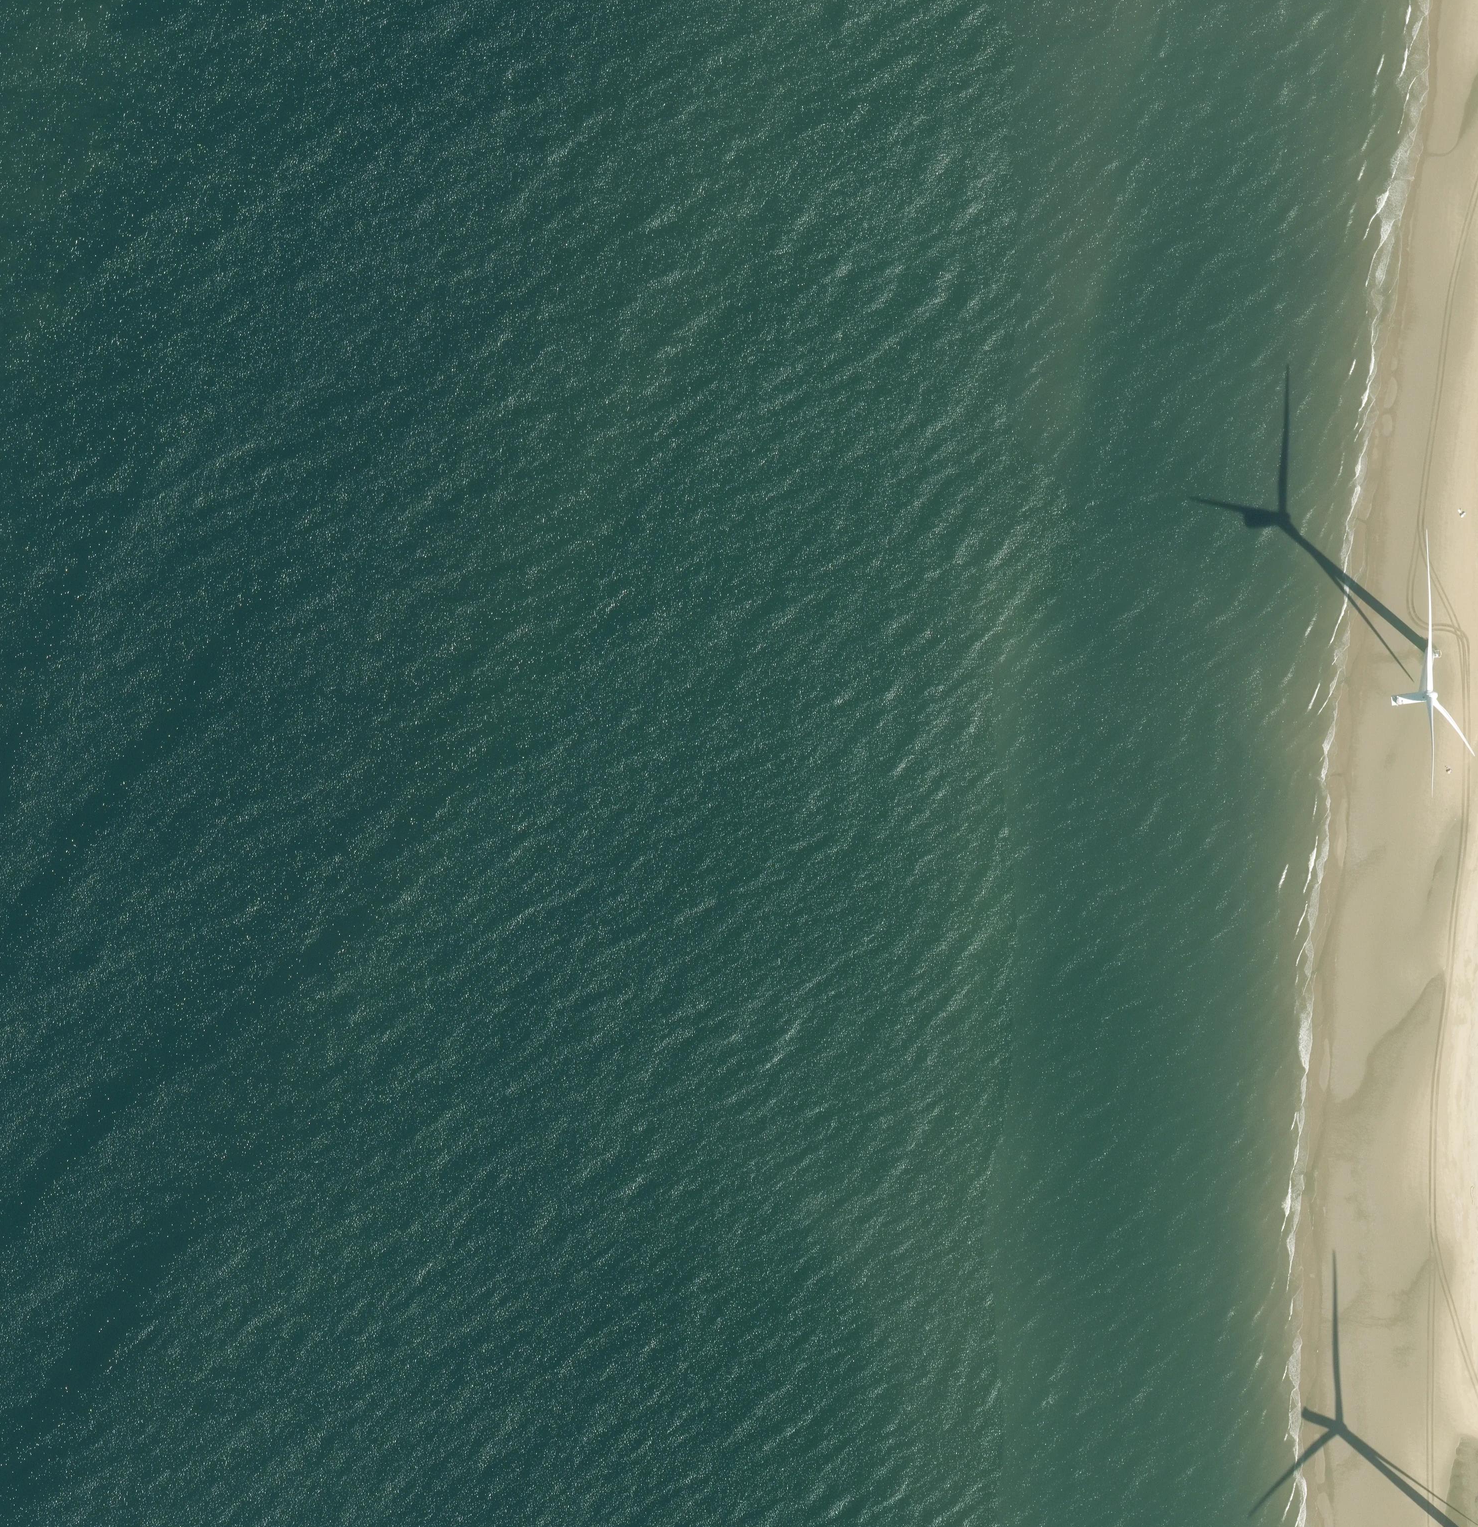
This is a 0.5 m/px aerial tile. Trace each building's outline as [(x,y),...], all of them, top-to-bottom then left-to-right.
[(1410,654),(1410,655),(1410,656),(1410,657),(1410,658),(1410,659),(1410,660),(1411,660),(1411,661),(1411,662),(1412,663),(1412,664),(1412,665),(1413,665),(1413,666),(1414,666),(1414,667),(1415,667),(1415,668),(1416,668),(1416,669),(1417,669),(1417,670),(1418,670),(1419,671),(1420,671),(1421,671),(1421,672),(1422,672),(1423,672),(1424,672),(1425,672),(1426,672),(1426,673),(1427,673),(1428,672),(1429,672),(1430,672),(1431,672),(1432,672),(1433,672),(1433,671),(1434,671),(1435,671),(1435,670),(1436,670),(1437,669),(1438,669),(1438,668),(1439,668),(1439,667),(1440,667),(1440,666),(1441,666),(1441,665),(1442,664),(1442,663),(1442,662),(1443,662),(1443,661),(1443,660),(1444,659),(1444,658),(1444,657),(1444,656),(1444,655),(1444,654),(1444,653),(1444,652),(1443,651),(1443,650),(1443,649),(1442,649),(1442,648),(1442,647),(1441,647),(1441,646),(1440,645),(1440,644),(1439,644),(1439,643),(1438,643),(1437,642),(1436,641),(1435,641),(1434,640),(1433,640),(1432,639),(1431,639),(1430,639),(1429,639),(1428,639),(1427,639),(1426,639),(1425,639),(1424,639),(1423,639),(1422,639),(1421,640),(1420,640),(1419,640),(1419,641),(1418,641),(1417,641),(1417,642),(1416,642),(1416,643),(1415,643),(1415,644),(1414,644),(1414,645),(1413,645),(1413,646),(1412,647),(1412,648),(1411,649),(1411,650),(1411,651),(1410,651),(1410,652),(1410,653),(1410,654)]
